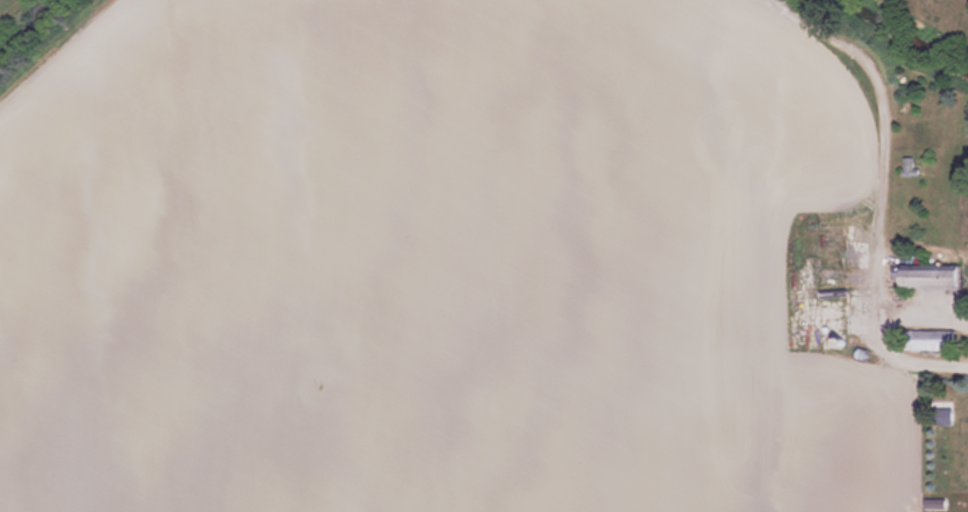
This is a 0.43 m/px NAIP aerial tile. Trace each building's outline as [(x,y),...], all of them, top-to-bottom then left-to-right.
[(915,158),(902,158),(902,175),(915,175),(915,158)] [(905,289),(967,289),(967,267),(905,266),(905,289)] [(943,349),(944,342),(944,332),(920,331),(920,342),(919,342),(919,348),(943,349)] [(954,424),(954,401),(933,401),(933,424),(954,424)]
